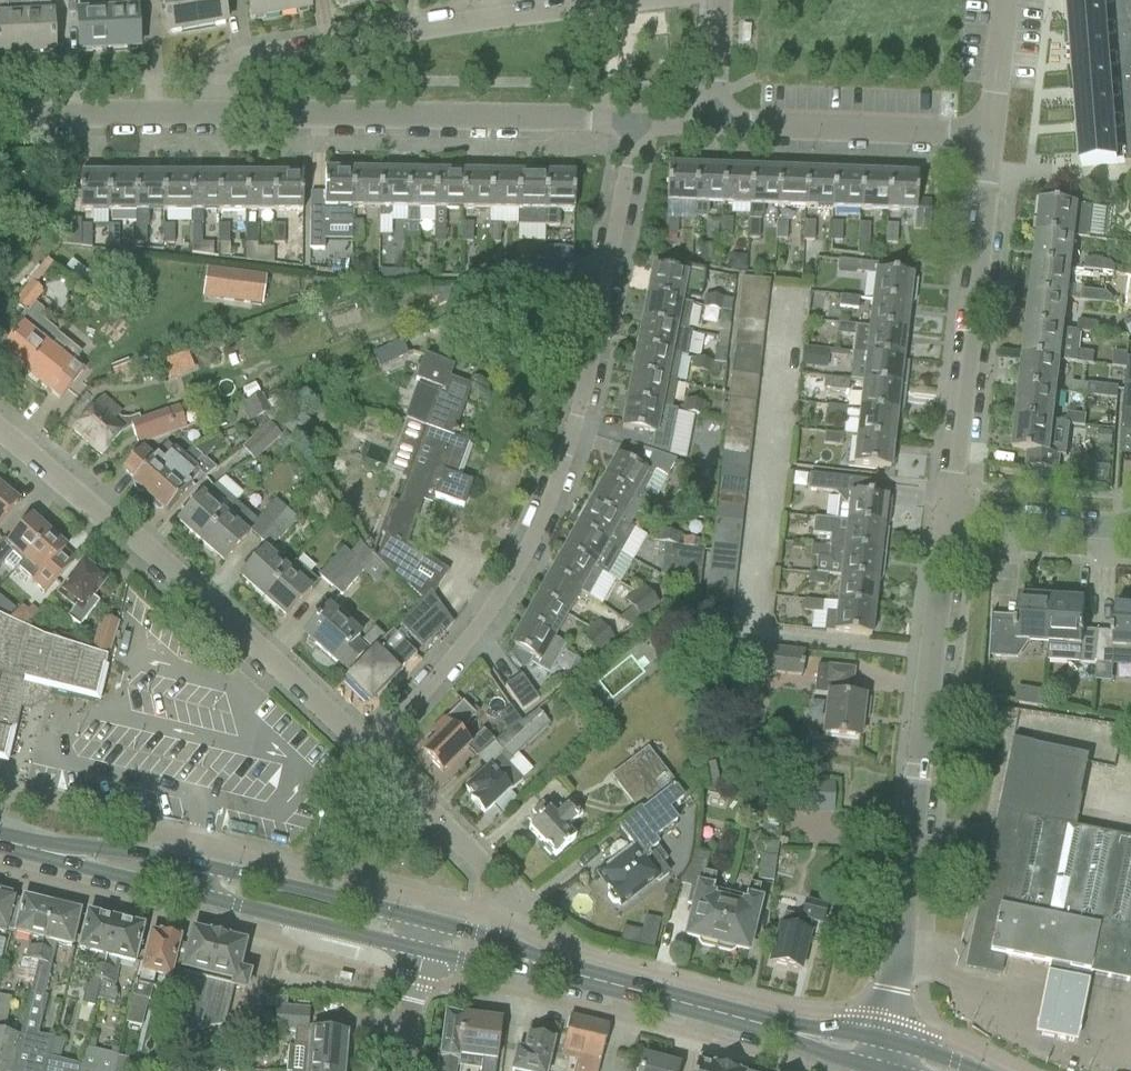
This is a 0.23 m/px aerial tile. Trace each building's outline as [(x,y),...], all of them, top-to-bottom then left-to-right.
[(22,18),(24,55),(53,53),(50,0),(37,0),(38,17),(24,18),(22,18)] [(107,14),(106,0),(77,0),(80,52),(109,51),(107,14)] [(107,14),(109,51),(138,49),(135,0),(106,0),(107,14)] [(168,34),(197,29),(192,0),(163,0),(168,34)] [(197,29),(225,25),(221,0),(192,0),(197,29)] [(277,0),(248,0),(251,20),(280,16),(277,0)] [(280,16),(308,11),(307,0),(277,0),(280,16)] [(1069,11),(1130,7),(1130,0),(1068,0),(1069,11)] [(0,2),(0,56),(24,55),(22,18),(24,18),(23,1),(21,1),(6,2),(0,2)] [(1069,11),(1071,42),(1130,38),(1130,7),(1069,11)] [(1071,42),(1074,73),(1130,69),(1130,38),(1071,42)] [(1074,73),(1076,104),(1130,100),(1130,69),(1074,73)] [(1076,104),(1078,135),(1130,131),(1130,100),(1076,104)] [(1078,135),(1081,167),(1117,164),(1130,163),(1130,131),(1078,135)] [(353,209),(353,172),(353,166),(340,166),(336,170),(336,172),(325,172),(324,194),(310,194),(309,250),(324,250),(324,226),(351,227),(351,209),(353,209)] [(694,219),(696,168),(668,167),(666,204),(694,205),(693,219),(694,219)] [(696,168),(694,219),(704,219),(707,216),(708,207),(705,205),(722,206),(723,169),(696,168)] [(380,209),(380,219),(388,219),(391,215),(391,210),(407,210),(408,173),(408,169),(394,169),(391,171),(391,173),(382,173),(380,173),(380,209)] [(723,169),(722,206),(731,206),(748,207),(749,207),(751,170),(723,169)] [(164,176),(164,213),(191,213),(191,176),(191,174),(188,170),(177,170),(174,174),(174,176),(164,176)] [(748,216),(747,239),(748,239),(759,240),(759,221),(761,221),(761,218),(763,216),(763,209),(762,207),(777,208),(779,171),(751,170),(749,207),(748,207),(748,216)] [(501,175),(491,175),(490,211),(501,211),(501,219),(517,219),(517,212),(518,212),(518,175),(519,171),(504,171),(501,173),(501,175)] [(779,171),(777,208),(805,209),(806,172),(779,171)] [(353,172),(353,209),(379,209),(380,209),(380,173),(353,172)] [(806,172),(805,209),(832,210),(834,174),(806,172)] [(408,173),(407,242),(416,242),(417,224),(418,224),(418,210),(435,210),(435,174),(408,173)] [(435,210),(435,224),(434,243),(445,243),(445,224),(444,224),(445,211),(462,211),(463,174),(435,174),(435,210)] [(491,175),(463,174),(462,211),(490,211),(491,175)] [(834,174),(832,210),(860,211),(861,175),(834,174)] [(517,212),(517,219),(517,227),(545,228),(546,175),(518,175),(518,212),(517,212)] [(574,176),(546,175),(545,228),(559,228),(560,212),(573,213),(574,176)] [(861,175),(860,211),(887,212),(889,176),(861,175)] [(109,213),(109,176),(80,176),(80,213),(109,213)] [(136,176),(109,176),(109,213),(136,213),(136,176)] [(164,176),(136,176),(136,213),(164,213),(164,176)] [(219,176),(191,176),(191,213),(219,213),(219,176)] [(219,176),(219,213),(246,213),(246,176),(219,176)] [(246,176),(246,213),(274,213),(274,176),(246,176)] [(274,176),(274,213),(302,213),(302,176),(274,176)] [(889,176),(887,212),(899,213),(899,207),(914,208),(914,229),(929,230),(930,203),(916,202),(917,177),(889,176)] [(1041,202),(1038,234),(1074,238),(1074,237),(1089,239),(1093,208),(1041,202)] [(677,218),(666,217),(665,236),(676,237),(677,218)] [(731,239),(732,220),(721,219),(720,238),(731,239)] [(64,221),(61,246),(91,249),(91,227),(80,227),(80,221),(64,221)] [(786,241),(787,222),(776,222),(775,241),(786,241)] [(814,242),(814,223),(804,223),(803,242),(814,242)] [(841,243),(842,224),(830,223),(829,242),(841,243)] [(362,224),(351,224),(351,241),(362,241),(362,224)] [(472,243),(473,225),(462,224),(461,243),(472,243)] [(500,244),(500,225),(489,225),(489,244),(500,244)] [(869,244),(869,225),(858,225),(858,244),(867,244),(869,244)] [(135,226),(135,245),(146,245),(146,226),(135,226)] [(163,226),(162,245),(173,245),(173,227),(163,226)] [(191,226),(191,245),(202,245),(202,227),(191,226)] [(218,226),(217,244),(228,245),(229,226),(218,226)] [(246,226),(245,245),(256,245),(256,226),(246,226)] [(896,245),(897,226),(886,226),(885,245),(896,245)] [(107,227),(107,245),(118,245),(118,227),(107,227)] [(271,227),(272,245),(284,245),(283,227),(271,227)] [(1038,234),(1034,264),(1070,269),(1074,238),(1038,234)] [(858,244),(857,257),(867,258),(867,244),(858,244)] [(717,265),(718,246),(701,245),(700,264),(717,265)] [(1103,262),(1085,260),(1083,270),(1102,272),(1103,262)] [(551,263),(551,279),(571,280),(572,263),(551,263)] [(858,264),(857,274),(875,276),(872,301),(908,306),(911,306),(914,303),(915,292),(913,289),(910,289),(911,281),(912,277),(875,273),(876,266),(858,264)] [(1070,269),(1034,264),(1031,264),(1028,267),(1027,278),(1029,281),(1032,281),(1030,295),(1067,300),(1070,269)] [(653,270),(648,297),(692,306),(691,307),(698,308),(699,301),(704,273),(683,269),(682,276),(653,270)] [(392,270),(392,281),(403,281),(403,270),(392,270)] [(405,271),(405,282),(416,282),(416,271),(405,271)] [(222,274),(219,299),(261,305),(265,279),(222,274)] [(741,293),(768,297),(770,282),(742,280),(741,293)] [(21,329),(1,354),(3,356),(10,362),(25,373),(46,347),(45,346),(55,334),(56,333),(40,319),(43,314),(43,312),(34,304),(44,292),(35,285),(31,281),(30,283),(14,303),(26,312),(16,325),(21,329)] [(312,294),(325,295),(326,283),(314,281),(312,294)] [(1100,292),(1081,290),(1080,301),(1099,303),(1114,305),(1114,301),(1106,293),(1100,292)] [(741,293),(739,307),(767,310),(768,297),(741,293)] [(1067,300),(1030,295),(1027,327),(1063,331),(1067,300)] [(648,297),(643,323),(686,332),(691,307),(692,306),(648,297)] [(704,297),(702,308),(731,313),(733,302),(704,297)] [(857,310),(858,299),(840,297),(838,308),(857,310)] [(872,301),(869,328),(869,329),(905,333),(908,306),(872,301)] [(739,307),(738,320),(765,323),(767,310),(739,307)] [(765,323),(738,320),(736,333),(764,337),(765,323)] [(1077,321),(1076,333),(1081,333),(1095,334),(1096,324),(1077,321)] [(98,371),(125,336),(109,323),(81,359),(98,371)] [(643,323),(638,350),(680,358),(686,359),(691,334),(686,333),(686,332),(643,323)] [(869,329),(869,328),(835,324),(833,335),(854,337),(852,354),(866,356),(902,360),(905,333),(869,329)] [(1063,331),(1027,327),(1023,358),(1059,362),(1060,362),(1092,366),(1093,354),(1079,352),(1081,333),(1076,333),(1063,331)] [(764,337),(736,333),(735,347),(762,350),(764,337)] [(401,341),(373,355),(380,369),(408,356),(401,341)] [(57,356),(46,347),(25,373),(49,393),(70,366),(69,365),(78,354),(67,344),(57,356)] [(762,350),(735,347),(733,360),(761,363),(762,350)] [(680,358),(638,350),(633,376),(675,384),(680,358)] [(725,365),(727,351),(715,350),(713,364),(725,365)] [(802,351),(801,366),(827,369),(829,354),(802,351)] [(1128,354),(1114,353),(1112,368),(1126,369),(1128,354)] [(852,354),(851,365),(865,366),(863,383),(899,388),(905,388),(907,372),(901,371),(902,363),(902,360),(866,356),(852,354)] [(195,372),(188,355),(164,365),(171,382),(195,372)] [(415,383),(419,384),(405,422),(425,429),(438,434),(452,439),(453,438),(454,434),(458,433),(455,431),(470,390),(448,382),(453,368),(424,358),(415,383)] [(1059,362),(1023,358),(1019,389),(1056,393),(1059,362)] [(690,372),(710,375),(712,363),(692,359),(690,372)] [(733,360),(732,373),(759,377),(761,363),(733,360)] [(732,373),(730,387),(758,390),(759,377),(732,373)] [(633,376),(628,402),(677,411),(677,410),(670,409),(675,384),(633,376)] [(831,380),(829,391),(848,393),(849,382),(831,380)] [(859,411),(896,415),(899,415),(902,413),(904,401),(901,399),(898,398),(899,388),(863,383),(859,411)] [(1088,396),(1089,385),(1070,383),(1069,394),(1088,396)] [(1124,398),(1121,430),(1130,431),(1130,386),(1124,386),(1124,398)] [(758,390),(730,387),(729,400),(756,403),(758,390)] [(1013,389),(1012,405),(1018,406),(1016,416),(1016,419),(1052,423),(1056,393),(1019,389),(1019,390),(1013,389)] [(242,405),(249,422),(269,414),(261,397),(242,405)] [(128,432),(121,432),(111,424),(120,413),(103,398),(74,432),(101,456),(104,452),(116,463),(133,447),(128,432)] [(707,418),(709,407),(704,406),(705,404),(685,400),(682,413),(707,418)] [(729,400),(727,413),(755,417),(756,403),(729,400)] [(677,411),(628,402),(623,429),(633,431),(629,447),(668,459),(677,411)] [(845,420),(846,409),(827,407),(826,418),(845,420)] [(281,427),(299,441),(312,424),(294,411),(281,427)] [(859,411),(856,438),(893,442),(896,415),(859,411)] [(177,413),(128,432),(133,447),(134,448),(164,437),(183,430),(177,413)] [(727,413),(725,427),(753,430),(755,417),(727,413)] [(1083,427),(1084,416),(1067,414),(1065,425),(1083,427)] [(1016,419),(1012,451),(1028,452),(1026,468),(1034,469),(1054,471),(1057,471),(1059,455),(1068,456),(1071,425),(1065,425),(1052,423),(1016,419)] [(405,422),(388,469),(402,474),(400,480),(406,482),(397,505),(418,513),(422,502),(426,490),(434,493),(433,497),(463,508),(472,484),(456,478),(468,443),(453,438),(452,439),(438,434),(425,429),(405,422)] [(241,449),(254,463),(280,439),(268,425),(241,449)] [(753,430),(725,427),(724,440),(752,443),(753,430)] [(1098,431),(1097,444),(1111,446),(1113,432),(1098,431)] [(841,447),(843,436),(824,434),(823,445),(841,447)] [(893,442),(856,438),(853,466),(889,470),(893,442)] [(193,449),(184,459),(149,498),(153,502),(151,506),(158,512),(162,510),(166,513),(190,486),(200,475),(193,468),(201,459),(204,461),(219,444),(214,440),(193,449)] [(724,440),(722,453),(750,457),(752,443),(724,440)] [(144,446),(123,470),(135,480),(132,483),(134,485),(133,488),(139,494),(143,493),(149,498),(184,459),(174,451),(166,444),(156,456),(144,446)] [(750,457),(722,453),(721,467),(748,470),(750,457)] [(644,493),(652,479),(617,459),(603,483),(642,505),(645,506),(650,496),(644,493)] [(721,467),(719,480),(747,483),(748,470),(721,467)] [(809,476),(808,491),(835,494),(838,498),(844,505),(849,506),(847,523),(883,527),(886,528),(889,526),(890,514),(888,511),(885,511),(886,499),(872,498),(873,483),(809,476)] [(747,483),(719,480),(718,493),(745,497),(747,483)] [(603,483),(590,506),(629,528),(642,505),(603,483)] [(200,544),(236,504),(216,486),(202,497),(178,524),(200,544)] [(17,503),(0,489),(0,524),(17,503)] [(745,497),(718,493),(716,507),(744,510),(745,497)] [(236,504),(200,544),(223,564),(247,537),(246,536),(257,523),(267,531),(286,510),(275,500),(256,521),(236,504)] [(660,504),(658,514),(681,518),(683,508),(660,504)] [(629,528),(590,506),(589,509),(587,510),(583,517),(583,519),(577,530),(620,554),(633,531),(629,528)] [(744,510),(716,507),(715,520),(742,523),(744,510)] [(286,510),(267,531),(279,541),(297,520),(286,510)] [(386,538),(377,561),(387,572),(419,605),(430,594),(432,596),(448,571),(420,553),(416,560),(411,556),(415,550),(407,545),(413,528),(385,518),(379,534),(386,538)] [(48,534),(30,519),(8,544),(4,540),(0,545),(0,568),(4,563),(14,572),(17,568),(24,561),(48,534)] [(847,523),(835,521),(813,519),(812,536),(830,538),(828,548),(844,550),(880,555),(883,555),(885,553),(887,541),(885,539),(882,538),(883,527),(847,523)] [(742,523),(715,520),(713,533),(741,537),(742,523)] [(620,554),(577,530),(564,553),(601,574),(607,577),(620,554)] [(653,542),(664,544),(677,546),(679,535),(655,531),(653,542)] [(713,533),(712,547),(739,550),(741,537),(713,533)] [(48,534),(24,561),(17,568),(45,593),(72,563),(63,555),(65,553),(63,551),(65,550),(48,534)] [(697,550),(682,547),(677,546),(664,544),(663,556),(675,557),(672,578),(698,584),(702,551),(702,550),(698,550),(697,550)] [(844,550),(828,548),(811,546),(810,558),(829,560),(832,564),(842,565),(840,578),(877,582),(879,582),(882,579),(883,569),(881,565),(879,565),(880,555),(844,550)] [(712,547),(709,573),(736,577),(739,550),(712,547)] [(330,586),(354,559),(343,549),(318,576),(330,586)] [(363,549),(354,559),(330,586),(341,597),(374,559),(363,549)] [(294,562),(286,572),(264,552),(240,579),(263,599),(295,563),(294,562)] [(601,574),(564,553),(551,576),(579,592),(588,597),(601,574)] [(317,583),(295,563),(263,599),(285,619),(317,583)] [(66,619),(79,629),(99,603),(92,597),(104,581),(82,564),(59,595),(75,607),(66,619)] [(709,573),(707,587),(735,590),(736,577),(709,573)] [(807,585),(825,587),(827,576),(808,574),(807,585)] [(551,576),(538,599),(566,615),(579,592),(551,576)] [(840,578),(837,605),(874,609),(877,582),(840,578)] [(644,586),(636,593),(650,611),(658,604),(644,586)] [(735,590),(707,587),(706,600),(733,603),(735,590)] [(678,588),(676,602),(694,605),(697,592),(678,588)] [(650,611),(636,593),(627,600),(641,618),(650,611)] [(419,605),(399,626),(410,637),(429,617),(442,636),(443,637),(453,624),(432,596),(430,594),(419,605)] [(991,622),(989,655),(1019,657),(1028,643),(1049,645),(1051,602),(1037,601),(1038,598),(1019,597),(1017,624),(991,622)] [(538,599),(525,622),(553,638),(566,615),(538,599)] [(706,600),(704,613),(732,617),(733,603),(706,600)] [(1049,645),(1047,662),(1079,664),(1096,665),(1098,632),(1084,631),(1084,628),(1083,628),(1085,601),(1066,600),(1066,603),(1051,602),(1049,645)] [(803,612),(822,614),(824,603),(805,601),(803,612)] [(1096,665),(1113,666),(1113,660),(1130,662),(1130,605),(1116,604),(1114,631),(1112,630),(1112,633),(1098,632),(1096,665)] [(837,605),(836,614),(826,613),(824,632),(834,633),(870,637),(874,609),(837,605)] [(21,608),(8,622),(25,630),(39,613),(32,606),(26,612),(21,608)] [(366,649),(356,640),(359,637),(328,609),(304,636),(336,664),(338,661),(348,669),(366,649)] [(704,613),(703,627),(730,630),(732,617),(704,613)] [(5,760),(18,705),(24,707),(29,708),(44,699),(45,695),(47,687),(23,682),(35,635),(25,630),(8,622),(0,618),(0,759),(5,760)] [(117,623),(102,619),(93,651),(107,655),(117,623)] [(553,638),(525,622),(511,646),(533,659),(530,664),(549,675),(565,647),(552,640),(553,638)] [(600,622),(591,629),(605,647),(613,640),(600,622)] [(730,630),(703,627),(701,642),(728,645),(730,630)] [(605,647),(591,629),(582,636),(596,653),(605,647)] [(392,633),(349,676),(346,679),(370,702),(399,673),(397,672),(402,666),(404,668),(416,656),(392,633)] [(42,638),(35,635),(23,682),(47,687),(96,700),(107,658),(42,638)] [(755,647),(752,676),(771,678),(771,675),(774,649),(755,647)] [(853,671),(827,668),(817,667),(814,695),(828,696),(823,736),(859,740),(863,699),(850,697),(853,671)] [(522,712),(538,700),(520,677),(504,688),(522,712)] [(456,735),(478,713),(471,706),(467,709),(462,704),(433,733),(438,738),(422,754),(441,773),(466,748),(476,759),(495,743),(483,731),(467,746),(456,735)] [(487,769),(465,789),(472,797),(470,799),(484,814),(494,805),(510,790),(511,792),(523,781),(522,780),(532,771),(517,755),(549,725),(536,711),(521,722),(521,723),(507,732),(506,733),(495,743),(495,744),(510,761),(507,764),(500,757),(490,767),(489,767),(487,769)] [(965,968),(1000,975),(1004,956),(1089,973),(1128,981),(1130,975),(1130,969),(1130,841),(1074,829),(1088,762),(1089,758),(1012,741),(997,814),(965,968)] [(647,749),(634,759),(612,776),(639,812),(641,814),(676,787),(647,749)] [(702,767),(707,788),(736,788),(736,780),(718,781),(714,764),(702,767)] [(641,814),(639,812),(617,829),(631,848),(609,865),(611,868),(599,877),(608,889),(607,890),(608,891),(607,897),(613,905),(618,905),(620,906),(655,879),(658,883),(668,875),(661,865),(667,861),(661,853),(651,841),(675,823),(689,812),(681,801),(696,790),(707,790),(707,788),(702,767),(676,787),(641,814)] [(787,785),(786,813),(806,814),(806,785),(787,785)] [(533,825),(529,829),(544,846),(542,848),(550,857),(552,855),(555,858),(575,840),(566,830),(577,819),(582,815),(572,804),(567,808),(564,812),(559,807),(551,814),(542,805),(532,814),(532,815),(537,821),(533,825)] [(774,873),(776,858),(778,844),(763,842),(759,882),(773,883),(774,873)] [(690,868),(679,886),(690,889),(685,906),(693,908),(688,930),(695,932),(693,939),(699,940),(698,943),(700,947),(715,950),(729,895),(712,891),(715,876),(703,873),(707,857),(694,853),(690,868)] [(776,858),(774,873),(790,874),(792,860),(776,858)] [(729,895),(715,950),(730,954),(734,952),(734,949),(740,951),(742,944),(748,945),(758,902),(757,902),(760,887),(749,885),(745,899),(729,895)] [(0,894),(0,934),(5,935),(14,898),(0,894)] [(23,900),(15,934),(31,938),(37,939),(35,949),(28,947),(25,960),(37,963),(51,906),(23,900)] [(794,931),(780,928),(771,964),(799,971),(811,923),(822,925),(826,909),(803,903),(800,918),(797,917),(794,931)] [(11,1070),(46,1070),(49,1057),(54,1038),(37,1036),(47,998),(44,998),(51,966),(57,944),(71,947),(79,913),(51,906),(37,963),(38,963),(20,1034),(19,1037),(11,1070)] [(78,952),(75,961),(78,965),(90,968),(87,978),(100,981),(101,982),(115,922),(88,915),(79,951),(78,952)] [(642,930),(625,927),(623,939),(655,945),(660,918),(645,915),(642,930)] [(143,929),(115,922),(101,982),(114,985),(119,961),(134,964),(143,929)] [(189,947),(181,980),(170,1036),(224,1026),(233,988),(245,991),(248,975),(237,973),(244,945),(227,941),(227,940),(210,935),(209,937),(192,933),(189,947)] [(181,980),(189,947),(177,945),(178,940),(161,936),(160,938),(151,936),(144,966),(139,965),(132,996),(150,1000),(156,974),(181,980)] [(1087,982),(1046,974),(1034,1035),(1075,1043),(1087,982)] [(275,1032),(294,1033),(293,1048),(288,1047),(286,1070),(306,1070),(343,1070),(346,1036),(306,1032),(308,1011),(277,1008),(275,1032)] [(458,1067),(459,1067),(460,1056),(458,1056),(463,1019),(445,1015),(439,1058),(436,1058),(435,1070),(457,1070),(458,1067)] [(609,1027),(569,1018),(561,1051),(584,1057),(580,1070),(598,1070),(609,1027)] [(463,1019),(458,1056),(460,1056),(459,1067),(482,1070),(481,1070),(495,1070),(501,1024),(463,1019)] [(19,1037),(0,1033),(0,1070),(11,1070),(19,1037)] [(512,1070),(546,1070),(553,1043),(528,1037),(524,1053),(517,1051),(512,1070)] [(78,1070),(114,1070),(116,1056),(87,1049),(80,1065),(79,1068),(78,1070)] [(46,1070),(78,1070),(79,1068),(80,1065),(60,1060),(49,1057),(46,1070)] [(640,1070),(677,1070),(678,1067),(643,1058),(640,1070)]
